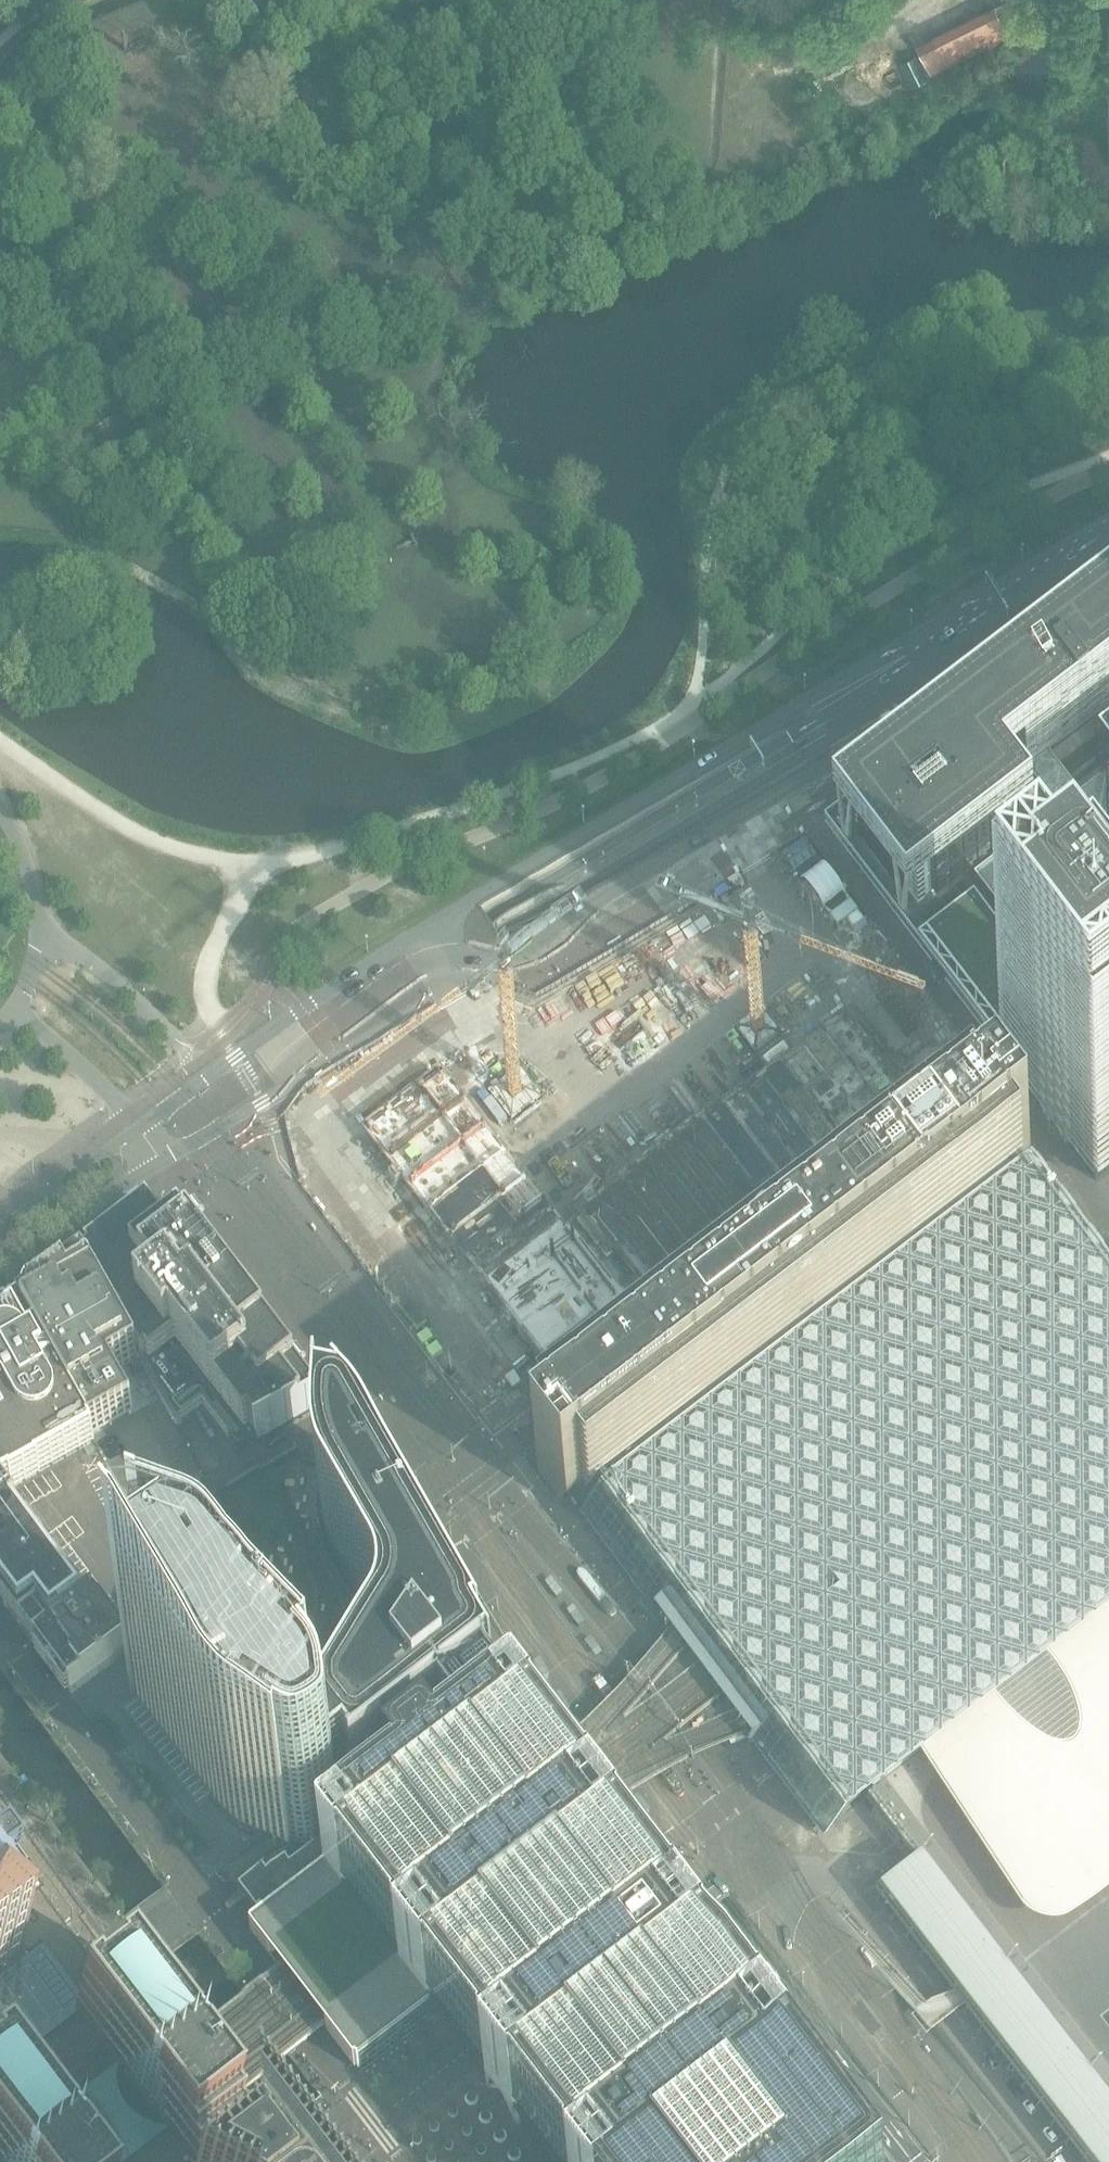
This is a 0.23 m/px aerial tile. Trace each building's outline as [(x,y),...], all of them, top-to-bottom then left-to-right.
[(931,72),(1010,33),(998,9),(919,48),(931,72)] [(825,827),(832,837),(832,836),(931,965),(946,984),(1009,1067),(984,1086),(1074,1204),(1102,1232),(1108,1241),(1108,627),(961,741),(960,739),(960,738),(953,729),(825,827)] [(704,922),(356,1123),(363,1149),(370,1178),(513,1392),(525,1409),(622,1335),(627,1340),(656,1318),(651,1312),(910,1114),(942,1090),(773,870),(704,922)] [(552,1462),(537,1473),(568,1514),(583,1502),(592,1514),(595,1512),(1022,1185),(1025,1183),(1016,1171),(1031,1160),(1000,1119),(985,1131),(976,1119),(948,1140),(926,1112),(656,1318),(627,1340),(550,1399),(557,1409),(571,1428),(563,1435),(543,1450),(552,1462)] [(943,1772),(1035,1703),(1108,1647),(1108,1277),(1029,1172),(587,1507),(756,1729),(822,1815),(845,1847),(922,1788),(943,1772)] [(319,1409),(233,1296),(194,1246),(187,1235),(180,1227),(167,1237),(147,1211),(83,1260),(84,1261),(20,1306),(18,1309),(78,1416),(80,1415),(120,1393),(109,1373),(121,1366),(122,1367),(137,1358),(177,1428),(181,1425),(180,1424),(203,1407),(230,1442),(229,1443),(238,1455),(319,1409)] [(18,1309),(0,1322),(0,1488),(4,1493),(93,1442),(90,1436),(100,1431),(95,1421),(91,1419),(88,1420),(84,1422),(80,1415),(78,1416),(18,1309)] [(132,1695),(130,1697),(136,1705),(137,1704),(172,1751),(171,1752),(171,1756),(171,1759),(174,1761),(177,1762),(178,1762),(180,1761),(222,1815),(230,1824),(240,1831),(246,1835),(251,1837),(252,1837),(260,1831),(266,1834),(288,1818),(292,1823),(295,1827),(297,1830),(301,1835),(304,1839),(305,1840),(239,1891),(239,1892),(244,1888),(247,1891),(264,1914),(268,1919),(330,1871),(346,1859),(373,1838),(401,1817),(399,1816),(390,1803),(432,1772),(443,1787),(444,1786),(443,1785),(487,1751),(483,1704),(480,1671),(458,1633),(443,1609),(445,1608),(446,1605),(445,1601),(443,1599),(440,1598),(437,1598),(431,1589),(433,1588),(434,1585),(434,1581),(432,1579),(428,1578),(425,1578),(408,1551),(384,1509),(381,1503),(369,1482),(359,1470),(349,1461),(350,1460),(344,1454),(342,1456),(346,1461),(329,1459),(327,1496),(327,1503),(327,1508),(327,1510),(327,1511),(327,1513),(327,1514),(327,1516),(327,1518),(328,1523),(330,1529),(330,1531),(330,1532),(331,1534),(331,1536),(332,1537),(332,1538),(333,1539),(333,1540),(334,1541),(334,1542),(385,1630),(385,1631),(386,1633),(386,1634),(386,1635),(387,1636),(387,1638),(388,1639),(388,1640),(388,1642),(388,1643),(389,1645),(389,1646),(389,1647),(389,1649),(389,1650),(389,1652),(389,1653),(389,1654),(388,1655),(388,1656),(388,1658),(388,1659),(387,1660),(387,1661),(387,1662),(387,1663),(386,1665),(386,1666),(385,1668),(384,1669),(384,1670),(383,1672),(382,1673),(382,1674),(381,1675),(332,1747),(331,1754),(332,1762),(332,1763),(332,1764),(332,1765),(331,1766),(331,1767),(330,1767),(330,1768),(329,1768),(328,1769),(327,1769),(326,1769),(325,1769),(325,1768),(324,1768),(318,1763),(322,1759),(233,1685),(232,1685),(231,1684),(230,1683),(229,1682),(228,1682),(227,1681),(226,1681),(225,1681),(224,1680),(223,1680),(221,1679),(220,1679),(219,1679),(218,1679),(217,1678),(216,1678),(215,1678),(214,1678),(213,1678),(211,1678),(210,1678),(208,1678),(207,1678),(206,1678),(205,1678),(204,1678),(172,1680),(164,1680),(153,1682),(153,1684),(161,1684),(141,1699),(137,1702),(132,1695)] [(4,1493),(0,1488),(0,1599),(35,1646),(36,1646),(35,1647),(38,1650),(34,1653),(65,1694),(69,1692),(70,1694),(129,1650),(95,1601),(93,1600),(87,1605),(5,1495),(4,1493)] [(250,1934),(323,2029),(354,2070),(355,2069),(356,2069),(357,2071),(430,2015),(484,2085),(543,2161),(850,2161),(765,2050),(711,1978),(679,1936),(623,1867),(622,1865),(623,1864),(592,1823),(591,1821),(592,1821),(592,1820),(551,1767),(550,1767),(537,1751),(528,1739),(527,1739),(519,1728),(518,1729),(517,1728),(517,1729),(507,1736),(487,1751),(443,1785),(444,1786),(443,1787),(432,1772),(390,1803),(399,1816),(401,1817),(373,1838),(346,1859),(330,1871),(268,1919),(251,1932),(252,1933),(250,1934)] [(71,2033),(70,2031),(73,2028),(75,2030),(81,2026),(83,2029),(105,2012),(103,2009),(109,2005),(107,2002),(111,2000),(75,1951),(78,1949),(5,1849),(3,1851),(0,1853),(0,2095),(71,2040),(68,2036),(71,2033)] [(708,1912),(722,1902),(720,1900),(714,1891),(700,1902),(707,1911),(708,1912)] [(162,2059),(158,2055),(144,2037),(141,2033),(141,2032),(125,2012),(116,1999),(112,2002),(111,2000),(107,2002),(109,2005),(103,2009),(105,2012),(83,2029),(81,2026),(75,2030),(73,2028),(70,2031),(71,2033),(68,2036),(71,2040),(70,2041),(46,2060),(23,2077),(0,2095),(0,2161),(240,2161),(216,2130),(207,2119),(206,2120),(204,2118),(203,2119),(196,2111),(186,2098),(177,2085),(166,2072),(160,2064),(162,2062),(160,2060),(162,2059)]
